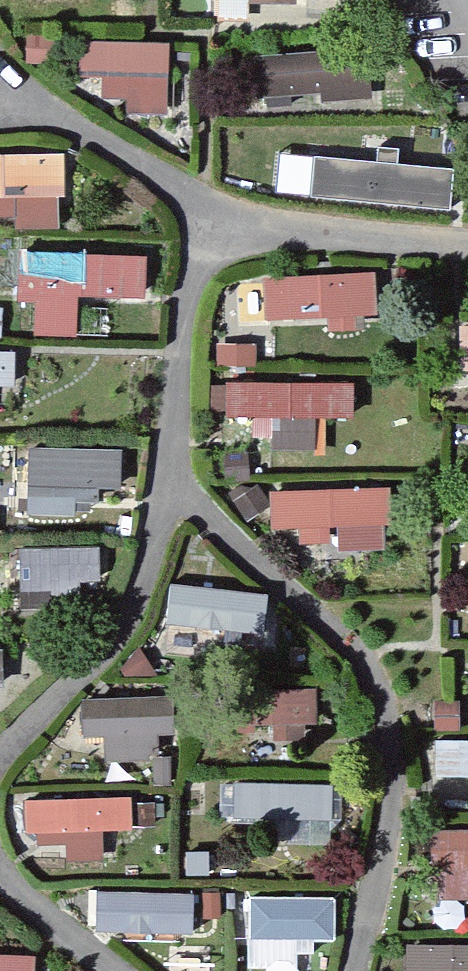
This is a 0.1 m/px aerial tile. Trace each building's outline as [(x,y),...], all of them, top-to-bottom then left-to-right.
[(228,9),(316,8),(316,0),(228,0),(228,9)] [(89,32),(87,67),(117,69),(115,101),(177,104),(181,38),(89,32)] [(268,46),(269,95),(379,95),(379,65),(333,65),(332,45),(268,46)] [(74,144),(0,145),(0,190),(13,190),(13,221),(75,220),(74,144)] [(286,149),(284,192),(459,200),(461,157),(286,149)] [(157,293),(157,245),(24,245),(25,296),(45,296),(45,328),(86,327),(86,293),(157,293)] [(272,314),(383,318),(385,269),(274,265),(272,314)] [(21,409),(22,343),(0,343),(0,409),(21,409)] [(362,410),(361,373),(235,375),(236,410),(283,409),(284,438),(329,437),(329,411),(362,410)] [(131,481),(131,444),(38,444),(38,508),(84,508),(84,481),(131,481)] [(275,479),(277,537),(398,535),(397,477),(275,479)] [(111,582),(110,537),(28,538),(28,583),(111,582)] [(0,640),(0,677),(9,677),(9,640),(0,640)] [(278,718),(324,719),(325,681),(279,680),(278,718)] [(119,727),(119,745),(181,746),(181,688),(88,687),(88,727),(119,727)] [(442,731),(442,766),(467,765),(467,730),(442,731)] [(231,774),(232,811),(286,811),(286,836),(342,836),(341,773),(231,774)] [(76,855),(112,854),(110,821),(144,820),(143,787),(33,791),(34,830),(76,829),(76,855)] [(444,823),(445,888),(467,888),(467,822),(444,823)] [(102,930),(206,924),(203,881),(100,887),(102,930)] [(343,962),(343,887),(255,886),(254,961),(343,962)] [(414,936),(414,970),(467,970),(467,937),(414,936)] [(46,947),(0,945),(0,970),(45,970),(46,947)]
